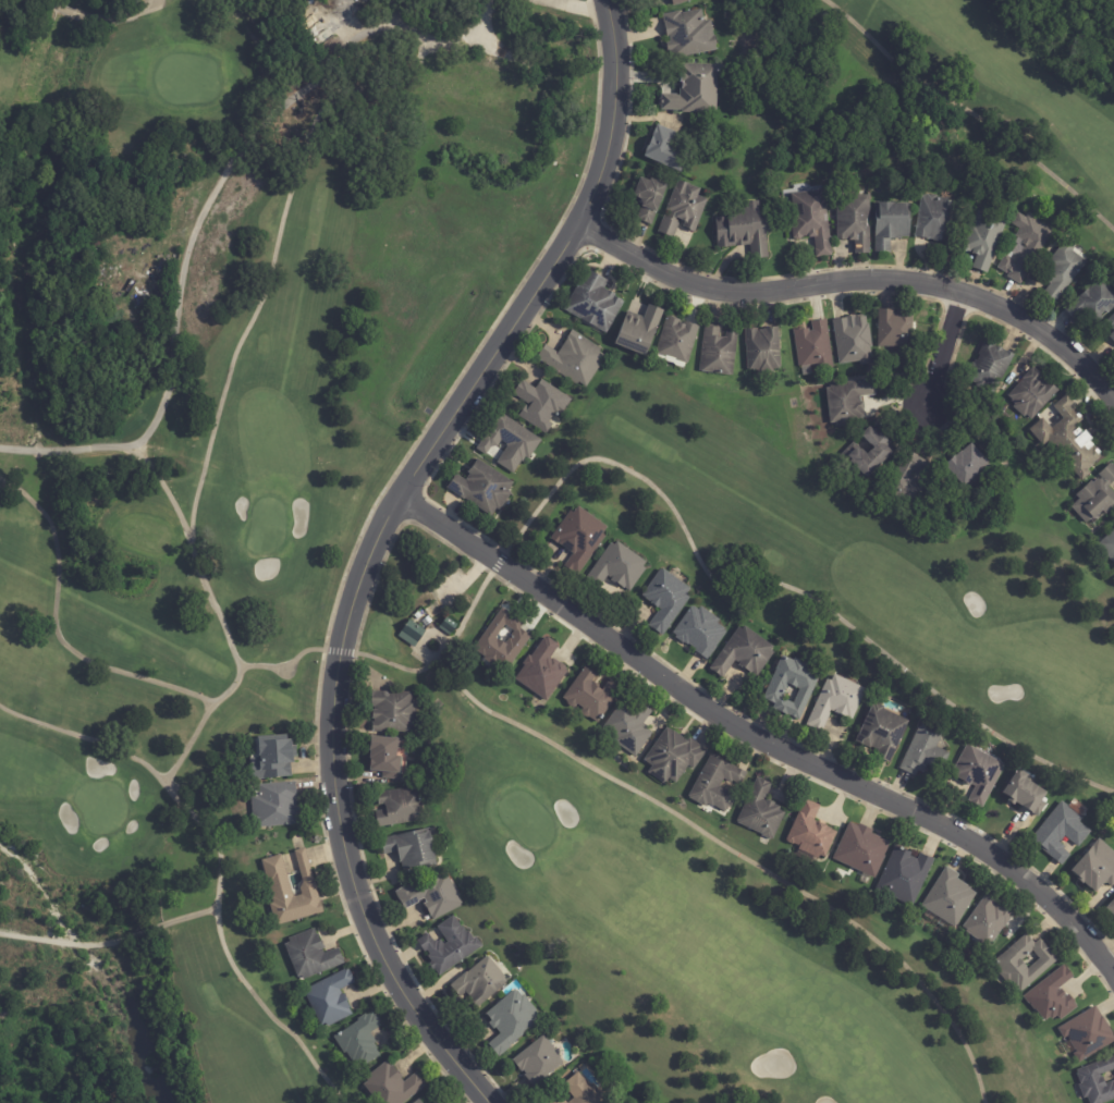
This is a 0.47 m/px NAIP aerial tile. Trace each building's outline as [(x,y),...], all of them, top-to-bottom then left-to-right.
[(693,0),(670,0),(673,8),(693,0)] [(668,49),(666,42),(672,41),(671,37),(669,38),(664,14),(682,11),(682,13),(702,10),(705,22),(712,21),(715,36),(717,36),(718,45),(717,45),(718,50),(673,59),(672,50),(669,51),(668,49)] [(725,75),(723,77),(718,77),(717,114),(683,113),(683,111),(662,111),(662,107),(660,106),(660,99),(662,99),(662,95),(678,96),(680,96),(681,88),(683,88),(683,84),(681,84),(681,65),(723,65),(725,68),(725,75)] [(526,78),(527,78),(524,85),(504,76),(507,70),(526,78)] [(680,135),(674,148),(690,156),(683,173),(646,157),(660,125),(680,134),(680,135)] [(649,225),(637,221),(642,208),(639,199),(634,198),(641,179),(651,182),(652,180),(669,186),(652,226),(649,225)] [(702,191),(699,196),(709,200),(696,234),(686,231),(686,229),(684,228),(686,222),(678,219),(677,221),(680,222),(678,224),(681,224),(674,240),(659,233),(665,217),(670,219),(671,213),(668,212),(680,181),(702,191)] [(820,213),(821,220),(824,219),(829,255),(812,257),(810,236),(805,237),(805,235),(789,236),(786,211),(791,210),(787,193),(820,188),(823,213),(820,213)] [(940,196),(940,198),(950,199),(948,208),(955,208),(951,243),(944,242),(944,243),(935,242),(935,241),(917,238),(922,195),(928,196),(929,195),(940,196)] [(868,220),(868,226),(871,226),(872,255),(856,255),(856,242),(852,242),(852,241),(838,241),(838,196),(871,196),(872,220),(868,220)] [(752,258),(751,246),(720,249),(717,219),(718,219),(718,218),(729,217),(729,211),(748,209),(748,204),(760,201),(761,213),(770,213),(772,232),(768,232),(771,258),(752,260),(752,258)] [(907,238),(903,238),(903,241),(891,241),(892,255),(877,255),(876,205),(913,205),(913,218),(910,218),(910,238),(907,238)] [(1009,220),(989,274),(974,269),(979,256),(975,255),(975,253),(972,252),(972,253),(963,249),(977,211),(983,210),(1009,220)] [(1026,217),(1028,219),(1029,217),(1054,232),(1023,285),(1008,278),(1012,272),(1011,271),(1008,274),(999,268),(1007,255),(1016,260),(1015,264),(1016,265),(1020,258),(1015,255),(1020,245),(1026,248),(1027,247),(1024,245),(1025,242),(1017,237),(1021,230),(1013,224),(1019,213),(1026,217)] [(1077,249),(1075,252),(1089,262),(1057,305),(1044,295),(1053,285),(1044,279),(1054,268),(1050,265),(1068,240),(1078,247),(1077,249)] [(591,272),(605,280),(601,287),(612,294),(611,295),(621,301),(603,333),(560,309),(583,268),(591,272)] [(1113,292),(1113,291),(1113,311),(1110,315),(1107,311),(1102,316),(1105,319),(1093,330),(1085,321),(1087,320),(1085,318),(1087,316),(1085,314),(1077,321),(1066,310),(1100,279),(1104,279),(1107,282),(1106,285),(1113,292)] [(624,310),(640,316),(646,304),(660,309),(642,355),(611,343),(624,310)] [(905,351),(903,347),(880,347),(880,310),(895,310),(895,314),(898,314),(898,310),(907,310),(907,312),(914,312),(914,348),(913,351),(905,351)] [(1105,321),(1113,331),(1107,337),(1113,345),(1113,312),(1105,321)] [(682,324),(684,326),(685,322),(699,328),(688,364),(687,365),(676,361),(677,360),(666,357),(666,358),(658,356),(658,354),(657,354),(669,316),(673,318),(672,319),(681,321),(681,324),(682,324)] [(864,318),(867,317),(869,326),(870,326),(874,348),(872,348),(876,364),(862,366),(862,363),(841,366),(834,322),(847,320),(847,317),(857,316),(858,319),(864,318)] [(828,321),(835,370),(820,372),(819,365),(800,368),(795,331),(804,330),(804,332),(811,331),(811,333),(815,332),(813,322),(828,320),(828,321)] [(707,326),(722,327),(721,338),(726,339),(726,332),(738,333),(733,377),(700,372),(706,324),(707,326)] [(596,350),(603,355),(583,385),(576,380),(574,383),(534,356),(543,343),(554,352),(564,338),(564,336),(570,328),(598,347),(596,350)] [(775,370),(774,371),(774,375),(760,376),(760,371),(749,372),(746,331),(759,330),(759,332),(766,332),(766,330),(780,329),(783,370),(775,370)] [(996,343),(999,343),(997,346),(1016,356),(996,394),(967,379),(988,338),(996,343)] [(1038,371),(1045,378),(1044,380),(1048,383),(1049,381),(1061,392),(1033,421),(1028,416),(1026,418),(1015,408),(1016,406),(1013,402),(1013,401),(1009,397),(1036,368),(1038,371)] [(558,415),(556,418),(550,414),(546,420),(550,424),(542,434),(515,416),(523,404),(526,406),(527,404),(510,392),(518,378),(532,388),(538,378),(568,399),(558,415)] [(874,396),(862,399),(862,403),(865,403),(866,410),(865,410),(866,418),(865,419),(865,425),(837,428),(836,424),(831,425),(828,390),(831,389),(831,385),(876,380),(878,396),(874,396)] [(1074,403),(1075,404),(1070,408),(1077,416),(1078,415),(1085,421),(1076,428),(1078,431),(1079,430),(1084,434),(1086,432),(1092,440),(1090,442),(1104,458),(1097,465),(1097,466),(1094,468),(1097,469),(1092,474),(1093,475),(1085,482),(1076,474),(1073,473),(1069,469),(1069,465),(1058,453),(1055,453),(1052,449),(1052,446),(1050,443),(1044,448),(1030,431),(1044,419),(1053,430),(1065,420),(1054,408),(1068,396),(1074,403)] [(493,462),(503,445),(503,444),(498,440),(494,445),(488,446),(482,454),(473,448),(498,410),(540,439),(526,458),(523,456),(519,462),(518,461),(511,474),(493,462)] [(879,434),(881,438),(883,434),(887,440),(889,439),(895,445),(894,448),(897,451),(894,453),(896,454),(870,481),(855,465),(850,469),(840,458),(849,449),(855,454),(860,450),(864,453),(865,452),(870,456),(877,450),(864,438),(872,429),(879,434)] [(986,457),(992,465),(982,474),(983,476),(967,490),(948,469),(975,445),(986,457)] [(926,461),(938,467),(931,478),(923,474),(922,477),(915,473),(911,478),(919,482),(917,485),(928,491),(917,510),(885,492),(908,451),(926,461)] [(506,494),(497,510),(493,507),(488,515),(462,498),(461,499),(444,487),(453,474),(462,479),(466,473),(465,471),(474,457),(511,482),(505,490),(509,492),(506,494)] [(1111,488),(1113,492),(1113,509),(1107,515),(1105,513),(1097,522),(1094,518),(1088,525),(1072,507),(1080,500),(1077,497),(1092,482),(1094,485),(1100,479),(1101,481),(1102,479),(1105,482),(1105,481),(1100,476),(1112,464),(1113,466),(1113,465),(1113,485),(1111,488)] [(608,536),(579,577),(564,567),(574,553),(561,544),(561,546),(551,539),(572,510),(575,513),(580,505),(610,526),(604,534),(608,536)] [(1099,547),(1113,532),(1113,563),(1099,547)] [(617,581),(609,576),(600,588),(587,579),(612,542),(616,544),(619,540),(648,562),(645,566),(648,568),(631,591),(617,581)] [(650,625),(660,611),(661,612),(663,610),(647,599),(648,598),(644,595),(662,569),(663,571),(664,568),(691,588),(687,595),(691,597),(664,636),(650,625)] [(709,661),(695,651),(696,649),(690,645),(689,646),(685,642),(685,644),(676,637),(678,636),(674,633),(693,605),(695,606),(696,605),(700,610),(702,605),(722,620),(719,623),(726,628),(726,629),(729,632),(719,646),(719,647),(709,661)] [(507,611),(513,614),(513,613),(523,621),(526,623),(522,628),(532,636),(507,671),(498,664),(495,667),(485,660),(487,658),(478,651),(480,648),(477,646),(504,608),(507,611)] [(451,636),(440,628),(448,617),(458,625),(451,636)] [(412,621),(427,630),(415,648),(399,636),(411,620),(412,621)] [(745,667),(744,667),(743,669),(739,666),(742,664),(737,661),(724,678),(711,669),(742,627),(744,629),(747,625),(776,647),(773,650),(776,652),(759,676),(754,673),(752,674),(745,667)] [(550,637),(559,644),(558,645),(559,646),(550,658),(553,660),(554,658),(561,663),(561,664),(563,663),(566,666),(567,669),(566,671),(568,672),(548,701),(516,679),(526,665),(524,664),(530,655),(532,657),(547,637),(549,638),(550,637)] [(801,721),(774,709),(776,703),(766,699),(779,669),(778,669),(783,657),(784,658),(785,654),(792,658),(796,660),(797,658),(812,664),(810,669),(811,667),(820,672),(820,674),(822,675),(801,721)] [(611,682),(623,690),(605,714),(607,716),(603,720),(602,719),(599,724),(590,718),(587,718),(585,716),(583,714),(583,712),(585,708),(579,704),(576,708),(571,707),(570,706),(568,703),(568,701),(564,698),(587,666),(599,675),(595,681),(602,687),(603,689),(610,681),(611,682)] [(841,713),(834,710),(823,733),(808,725),(830,678),(831,679),(832,679),(833,681),(836,673),(868,688),(867,690),(868,690),(855,720),(841,713)] [(393,691),(411,693),(414,695),(413,702),(417,702),(417,727),(413,727),(413,733),(397,733),(397,732),(374,731),(374,722),(376,722),(376,719),(374,719),(374,710),(376,710),(376,707),(371,707),(372,691),(393,691)] [(651,715),(646,723),(649,726),(648,728),(654,733),(636,758),(615,742),(617,739),(603,728),(623,702),(634,710),(640,701),(654,712),(651,715)] [(894,713),(910,721),(891,763),(877,757),(879,750),(873,747),(872,749),(857,742),(874,704),(877,704),(878,702),(887,707),(885,709),(894,713)] [(942,737),(938,747),(951,753),(942,772),(928,765),(925,773),(918,771),(916,775),(899,768),(920,726),(922,726),(925,722),(944,732),(942,737)] [(681,735),(689,740),(691,737),(705,747),(703,748),(709,751),(695,771),(689,767),(677,784),(671,779),(665,785),(649,773),(653,767),(645,760),(669,727),(675,732),(675,731),(681,735)] [(295,758),(296,762),(292,763),(293,776),(265,779),(265,780),(253,780),(252,755),(260,753),(259,736),(289,735),(290,739),(294,738),(294,746),(297,746),(298,757),(295,757),(295,758)] [(403,740),(403,749),(400,749),(399,756),(403,757),(402,771),(403,771),(403,780),(383,779),(383,772),(371,771),(372,758),(371,758),(372,750),(371,750),(372,736),(400,738),(400,739),(403,739),(403,740)] [(970,799),(977,787),(974,785),(972,787),(969,785),(969,784),(957,777),(958,777),(953,774),(968,745),(974,747),(974,746),(1004,762),(1002,767),(1005,769),(984,808),(969,800),(970,799)] [(722,759),(723,759),(723,760),(729,762),(748,773),(742,785),(734,781),(733,783),(726,779),(722,786),(736,795),(726,813),(714,806),(714,808),(711,806),(711,805),(709,804),(707,808),(690,798),(690,797),(689,796),(713,753),(722,759)] [(1029,774),(1033,776),(1030,781),(1049,792),(1042,801),(1046,804),(1037,818),(1031,813),(1032,812),(1017,801),(1015,805),(1008,800),(1011,797),(1003,793),(1019,768),(1029,774)] [(772,788),(767,799),(769,801),(770,799),(776,802),(776,805),(782,807),(781,810),(786,812),(774,839),(772,838),(772,839),(763,835),(739,823),(740,822),(738,821),(759,777),(774,784),(772,788)] [(297,784),(298,802),(297,804),(297,808),(302,808),(302,816),(299,816),(299,821),(301,821),(301,824),(254,829),(254,823),(253,824),(252,814),(254,814),(252,786),(296,783),(297,784)] [(379,825),(377,811),(388,810),(387,805),(379,806),(378,793),(420,786),(426,820),(379,828),(379,825)] [(820,807),(815,818),(816,819),(816,820),(820,822),(829,825),(829,826),(833,829),(833,830),(838,832),(827,858),(820,856),(819,859),(798,849),(799,846),(794,844),(793,845),(788,843),(787,839),(806,799),(821,806),(820,807)] [(1070,806),(1086,819),(1082,823),(1093,832),(1080,847),(1067,837),(1062,843),(1067,847),(1066,849),(1073,856),(1064,867),(1031,841),(1064,800),(1070,806)] [(874,878),(890,841),(847,822),(831,860),(874,878)] [(408,869),(404,870),(403,862),(401,862),(399,851),(385,855),(381,839),(396,835),(397,836),(431,829),(432,832),(436,846),(434,847),(438,859),(437,859),(438,865),(426,868),(425,866),(408,869)] [(1100,839),(1113,853),(1113,886),(1112,890),(1106,884),(1098,894),(1092,890),(1091,890),(1085,884),(1085,885),(1078,880),(1079,878),(1073,871),(1094,847),(1093,846),(1100,839)] [(907,850),(914,854),(913,856),(919,859),(922,854),(937,860),(915,908),(877,890),(897,846),(907,850)] [(306,850),(325,912),(277,927),(271,905),(274,904),(272,897),(274,897),(271,885),(269,885),(262,860),(282,855),(294,896),(296,897),(303,895),(301,888),(304,883),(295,851),(306,848),(306,850)] [(950,867),(962,875),(959,879),(974,887),(971,890),(978,894),(956,928),(922,906),(948,866),(950,867)] [(426,906),(425,905),(428,903),(426,898),(420,902),(420,903),(406,910),(396,892),(412,884),(413,887),(439,873),(442,878),(448,874),(464,904),(462,905),(462,907),(434,921),(427,907),(426,906)] [(1000,905),(1003,907),(1004,906),(1016,915),(1007,928),(1006,927),(990,949),(987,947),(988,946),(967,931),(968,931),(964,928),(988,894),(999,902),(996,904),(999,905),(1000,905)] [(1102,909),(1113,920),(1113,897),(1102,909)] [(477,937),(483,946),(441,977),(436,970),(433,971),(430,965),(433,963),(429,956),(431,955),(428,951),(426,953),(418,942),(430,933),(436,942),(438,941),(439,943),(442,941),(445,945),(449,943),(442,932),(439,928),(455,916),(463,928),(464,928),(468,932),(469,931),(475,939),(477,937)] [(316,930),(318,935),(319,934),(323,945),(325,945),(326,948),(323,949),(326,954),(340,948),(346,964),(304,980),(303,977),(298,978),(285,945),(291,943),(290,939),(315,929),(316,930)] [(1028,935),(1037,944),(1042,940),(1053,953),(1052,954),(1052,955),(1053,954),(1060,961),(1021,994),(1020,992),(1018,993),(1012,985),(1009,985),(1001,975),(1003,972),(995,963),(997,961),(996,960),(1002,956),(1028,934),(1028,935)] [(497,966),(507,978),(505,979),(510,983),(478,1008),(470,1000),(472,998),(468,993),(461,998),(452,988),(453,986),(452,985),(468,972),(468,973),(488,957),(490,959),(491,958),(497,966)] [(1060,986),(1072,977),(1063,965),(1022,996),(1042,1023),(1053,1015),(1058,1021),(1076,1007),(1060,986)] [(353,984),(341,991),(343,995),(345,994),(347,997),(346,998),(351,1008),(350,1009),(353,1016),(329,1028),(327,1024),(322,1026),(306,995),(310,993),(308,990),(348,968),(351,971),(355,980),(354,981),(355,983),(353,984)] [(531,1006),(537,1012),(535,1013),(539,1018),(538,1019),(540,1021),(510,1047),(511,1049),(500,1057),(499,1056),(498,1057),(488,1045),(500,1034),(495,1029),(493,1030),(489,1024),(491,1021),(486,1015),(514,991),(516,992),(517,991),(522,997),(523,995),(531,1006)] [(1096,1006),(1055,1028),(1062,1040),(1067,1038),(1079,1060),(1113,1041),(1113,1040),(1096,1006)] [(380,1028),(371,1034),(377,1043),(375,1044),(379,1050),(377,1050),(381,1056),(363,1068),(359,1064),(358,1065),(355,1062),(353,1063),(346,1053),(345,1054),(334,1038),(343,1032),(343,1033),(359,1021),(358,1020),(367,1014),(368,1016),(374,1013),(376,1016),(377,1015),(381,1022),(379,1024),(381,1027),(380,1028)] [(550,1041),(563,1058),(562,1058),(565,1064),(535,1088),(526,1076),(527,1075),(524,1071),(523,1073),(514,1061),(546,1035),(550,1041)] [(1113,1101),(1108,1102),(1091,1102),(1090,1099),(1087,1100),(1081,1086),(1082,1086),(1078,1075),(1079,1075),(1078,1071),(1113,1057),(1113,1072),(1104,1076),(1107,1084),(1113,1082),(1113,1101)] [(427,1087),(407,1102),(378,1102),(367,1089),(376,1081),(371,1076),(388,1062),(390,1064),(392,1067),(393,1066),(401,1076),(402,1075),(404,1078),(402,1079),(405,1083),(417,1074),(419,1076),(418,1076),(427,1087)] [(608,1101),(605,1102),(571,1102),(575,1099),(564,1086),(579,1073),(592,1088),(596,1084),(601,1092),(602,1091),(608,1098),(607,1100),(608,1101)] [(564,1098),(569,1102),(545,1102),(544,1102),(555,1092),(562,1100),(564,1098)]
